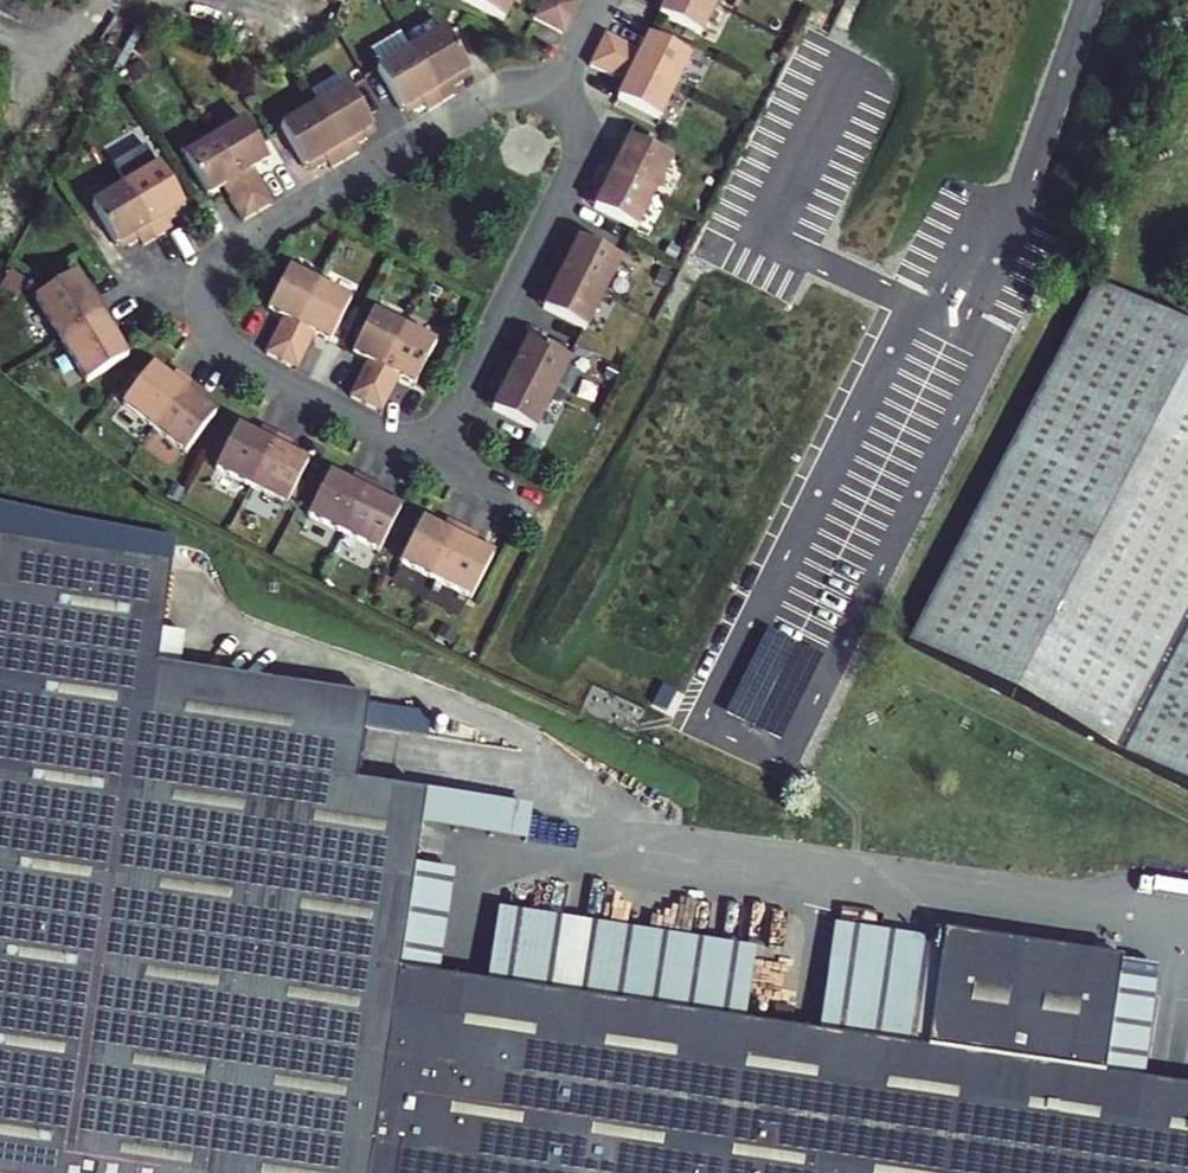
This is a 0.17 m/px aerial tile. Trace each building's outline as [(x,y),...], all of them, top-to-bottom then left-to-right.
[(338,9),(342,0),(316,0),(338,9)] [(456,0),(499,22),(508,5),(510,0),(456,0)] [(536,3),(567,19),(575,3),(569,0),(538,0),(536,3)] [(665,18),(706,39),(722,7),(708,0),(674,0),(665,18)] [(536,3),(528,19),(559,35),(567,19),(536,3)] [(441,30),(407,50),(417,67),(438,103),(453,94),(450,88),(459,83),(456,76),(465,71),(441,30)] [(612,36),(603,52),(680,91),(696,60),(655,39),(645,58),(639,55),(636,48),(612,36)] [(407,50),(373,70),(397,111),(406,105),(410,111),(420,106),(423,112),(438,103),(417,67),(407,50)] [(603,52),(595,68),(620,80),(627,78),(633,81),(623,101),(664,122),(680,91),(603,52)] [(465,71),(456,76),(459,83),(469,77),(465,71)] [(345,87),(311,107),(335,148),(342,160),(357,151),(354,145),(363,140),(360,133),(369,128),(345,87)] [(406,105),(397,111),(401,117),(410,111),(406,105)] [(311,107),(277,127),(301,168),(310,163),(314,169),(324,163),(327,169),(342,160),(335,148),(311,107)] [(242,120),(212,138),(255,212),(270,203),(257,180),(250,177),(246,171),(265,160),(242,120)] [(369,128),(360,133),(363,140),(373,134),(369,128)] [(612,144),(619,147),(623,138),(617,135),(612,144)] [(212,138),(181,156),(205,195),(224,184),(227,191),(226,198),(240,221),(255,212),(212,138)] [(648,194),(666,159),(623,138),(619,147),(612,144),(607,154),(601,151),(593,167),(648,194)] [(310,163),(301,168),(305,174),(314,169),(310,163)] [(158,164),(124,184),(155,237),(170,229),(166,223),(176,217),(173,211),(182,205),(158,164)] [(630,229),(648,194),(593,167),(585,182),(591,185),(586,195),(593,198),(588,208),(630,229)] [(155,237),(124,184),(90,204),(114,245),(123,240),(127,246),(137,240),(140,246),(141,245),(155,237)] [(581,205),(588,208),(593,198),(586,195),(581,205)] [(182,205),(173,211),(176,217),(185,211),(182,205)] [(561,244),(568,247),(572,238),(566,235),(561,244)] [(597,294),(615,259),(572,238),(568,247),(561,244),(556,254),(550,251),(542,267),(597,294)] [(123,240),(114,245),(118,251),(127,246),(123,240)] [(579,330),(597,294),(542,267),(534,282),(540,285),(535,295),(542,299),(537,308),(579,330)] [(261,352),(276,360),(315,284),(284,268),(263,309),(283,319),(280,325),(273,328),(261,352)] [(74,272),(33,297),(58,339),(103,312),(94,297),(90,299),(83,287),(74,272)] [(1096,275),(909,634),(1187,781),(1187,324),(1096,275)] [(276,360),(292,368),(305,344),(303,337),(306,331),(326,341),(347,300),(315,284),(276,360)] [(87,285),(83,287),(90,299),(94,297),(87,285)] [(530,305),(537,308),(542,299),(535,295),(530,305)] [(344,395),(360,403),(399,326),(368,310),(347,351),(367,361),(363,368),(357,370),(344,395)] [(103,312),(58,339),(83,381),(124,357),(115,342),(108,330),(112,327),(103,312)] [(399,326),(360,403),(376,411),(388,387),(386,380),(390,373),(409,383),(430,342),(399,326)] [(112,327),(108,330),(115,342),(119,339),(112,327)] [(515,335),(510,344),(517,347),(522,338),(515,335)] [(499,351),(491,367),(546,395),(564,359),(522,338),(517,347),(510,344),(505,354),(499,351)] [(149,364),(167,378),(171,373),(153,359),(149,364)] [(149,364),(120,402),(151,426),(188,379),(174,369),(171,373),(167,378),(149,364)] [(486,408),(528,430),(546,395),(491,367),(483,382),(489,385),(484,395),(491,399),(486,408)] [(188,379),(151,426),(183,451),(212,413),(194,399),(198,394),(201,390),(188,379)] [(198,394),(194,399),(212,413),(216,408),(198,394)] [(479,405),(486,408),(491,399),(484,395),(479,405)] [(235,420),(232,425),(252,435),(255,430),(235,420)] [(210,468),(246,486),(273,433),(258,425),(255,430),(252,435),(232,425),(210,468)] [(273,433),(246,486),(281,504),(303,461),(283,451),(286,446),(288,441),(273,433)] [(286,446),(283,451),(303,461),(306,456),(286,446)] [(326,466),(323,471),(343,482),(346,476),(326,466)] [(323,471),(302,514),(337,532),(364,479),(349,471),(346,476),(343,482),(323,471)] [(364,479),(337,532),(373,550),(395,508),(374,497),(377,492),(380,487),(364,479)] [(377,492),(374,497),(395,508),(397,502),(377,492)] [(417,513),(415,518),(435,528),(437,523),(417,513)] [(415,518),(393,561),(428,579),(455,526),(440,518),(437,523),(435,528),(415,518)] [(455,526),(428,579),(464,597),(486,554),(466,544),(468,539),(471,534),(455,526)] [(825,1034),(748,1022),(489,983),(435,975),(397,969),(415,851),(420,820),(424,791),(355,780),(368,694),(154,662),(169,560),(0,535),(0,1172),(1187,1172),(1187,1089),(1146,1083),(1110,1077),(1125,977),(1127,960),(951,933),(950,941),(934,1050),(825,1034)] [(468,539),(466,544),(486,554),(488,549),(468,539)] [(525,745),(470,744),(470,723),(436,722),(435,735),(406,734),(406,743),(375,742),(374,780),(421,782),(422,767),(448,767),(448,768),(525,771),(525,745)] [(424,791),(420,820),(526,836),(530,807),(424,791)] [(397,969),(435,975),(451,869),(430,866),(432,853),(415,851),(397,969)] [(489,983),(748,1022),(759,948),(500,909),(489,983)] [(825,1034),(934,1050),(950,941),(842,925),(825,1034)] [(1162,983),(1125,977),(1110,1077),(1146,1083),(1162,983)]
